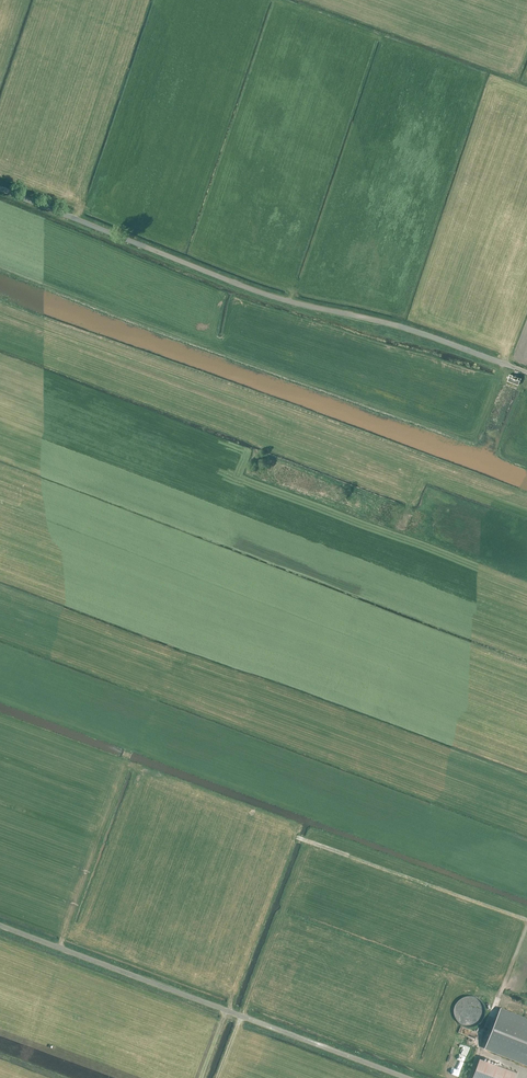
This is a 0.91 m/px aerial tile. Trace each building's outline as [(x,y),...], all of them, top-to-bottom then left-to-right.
[(520,381),(521,379),(509,374),(508,377),(509,377),(507,381),(518,385),(520,381)] [(454,1012),(455,1016),(456,1020),(459,1023),(462,1025),(466,1027),(470,1027),(474,1027),(478,1025),(481,1022),(484,1019),(485,1015),(486,1011),(485,1007),(483,1003),(480,1000),(477,997),(473,996),(469,996),(465,997),(461,998),(458,1001),(456,1004),(454,1008),(454,1012)] [(501,1008),(484,1048),(526,1065),(526,1018),(501,1008)] [(517,1071),(480,1057),(472,1077),(514,1077),(517,1071)]
